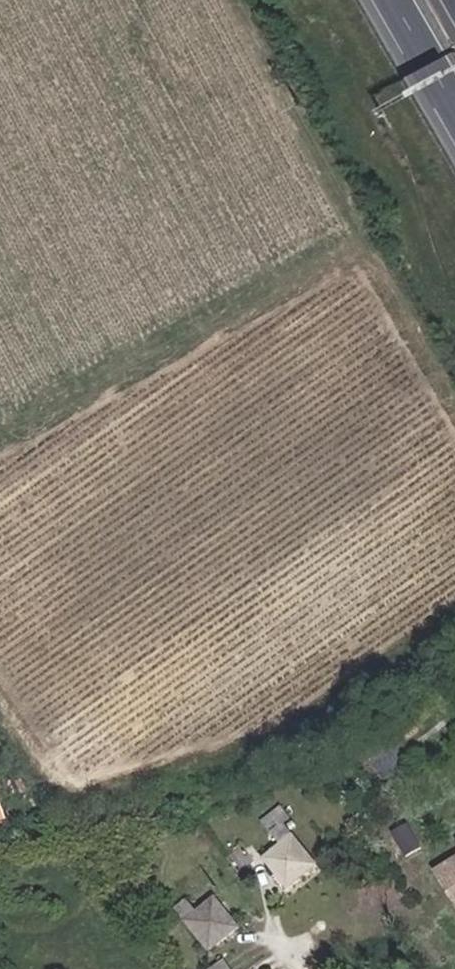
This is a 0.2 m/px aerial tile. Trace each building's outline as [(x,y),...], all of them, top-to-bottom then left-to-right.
[(238,815),(262,847),(278,836),(266,820),(269,817),(256,802),(238,815)] [(301,864),(278,836),(262,847),(248,858),(271,886),(301,864)] [(433,851),(439,859),(445,869),(454,863),(454,837),(433,851)] [(445,869),(439,859),(409,879),(434,919),(454,906),(454,863),(445,869)] [(201,899),(180,915),(169,923),(192,952),(223,929),(201,899)] [(160,912),(169,923),(180,915),(171,902),(160,912)]
